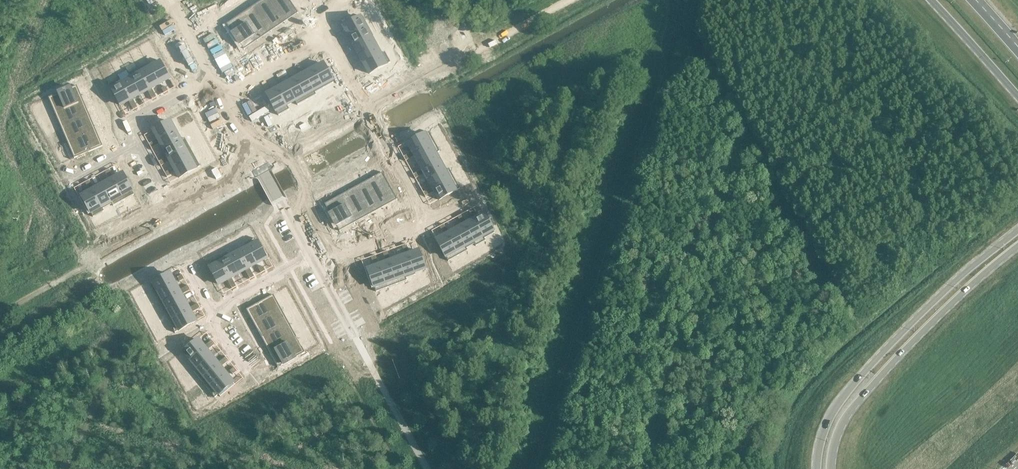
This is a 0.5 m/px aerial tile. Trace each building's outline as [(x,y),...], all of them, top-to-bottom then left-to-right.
[(254,5),(271,31),(270,28),(282,20),(284,22),(269,0),(265,0),(255,7),(254,5)] [(284,22),(285,22),(283,19),(296,11),(297,13),(298,13),(290,0),(269,0),(284,22)] [(241,14),(240,14),(258,40),(256,37),(269,29),(270,31),(271,31),(254,5),(253,6),(254,7),(242,16),(241,14)] [(227,23),(226,24),(244,49),(245,49),(243,46),(255,38),(257,40),(258,40),(240,14),(240,15),(241,16),(228,25),(227,23)] [(362,16),(343,26),(348,35),(349,37),(368,26),(362,16)] [(368,26),(349,37),(350,39),(354,46),(373,35),(368,26)] [(373,35),(354,46),(358,53),(359,55),(376,45),(371,37),(373,36),(373,35)] [(376,45),(359,55),(360,57),(364,64),(385,52),(381,54),(376,45)] [(385,52),(364,64),(369,74),(390,62),(385,52)] [(148,63),(147,63),(159,84),(161,83),(169,79),(170,78),(166,69),(164,70),(159,60),(149,65),(148,63)] [(135,63),(126,68),(129,73),(140,94),(147,90),(150,89),(138,68),(137,68),(135,63)] [(147,63),(138,68),(150,89),(152,88),(159,84),(147,63)] [(315,67),(313,69),(323,88),(333,82),(323,63),(315,67)] [(311,70),(304,73),(316,95),(316,94),(315,92),(323,88),(313,69),(311,70)] [(126,70),(118,75),(120,78),(119,79),(131,100),(133,99),(140,94),(129,73),(128,74),(126,70)] [(297,77),(295,78),(307,100),(316,95),(304,73),(297,77)] [(293,80),(286,83),(298,104),(307,100),(295,78),(293,80)] [(119,79),(109,84),(116,97),(119,102),(121,105),(129,101),(131,100),(119,79)] [(279,87),(277,88),(289,109),(287,105),(295,101),(297,105),(298,104),(286,83),(279,87)] [(77,85),(48,97),(49,98),(50,98),(56,111),(55,112),(55,113),(83,101),(83,100),(80,101),(74,87),(77,86),(77,85)] [(267,94),(265,95),(274,112),(276,111),(278,115),(289,109),(277,88),(275,89),(267,94)] [(55,113),(51,115),(57,129),(61,127),(61,128),(90,115),(89,115),(87,116),(81,102),(83,101),(55,113)] [(61,128),(58,130),(64,144),(67,142),(96,130),(93,131),(87,117),(90,116),(90,115),(61,128)] [(170,121),(153,130),(157,139),(159,141),(176,131),(170,121)] [(68,143),(64,144),(70,159),(74,157),(74,158),(103,146),(102,145),(99,146),(93,132),(96,131),(96,130),(67,142),(68,143)] [(176,131),(159,141),(160,143),(164,150),(185,138),(181,140),(176,131)] [(416,137),(407,142),(412,151),(413,154),(434,142),(429,132),(417,139),(416,137)] [(185,138),(164,150),(167,157),(169,159),(190,147),(185,138)] [(434,142),(413,154),(414,156),(418,163),(439,151),(434,142)] [(190,147),(169,159),(170,161),(173,167),(194,156),(190,147)] [(439,151),(418,163),(422,169),(423,171),(442,161),(438,153),(440,151),(439,151)] [(194,156),(173,167),(179,178),(200,166),(194,156)] [(442,161),(423,171),(424,174),(428,180),(449,169),(449,168),(447,169),(442,161)] [(449,169),(428,180),(432,187),(433,189),(454,178),(449,169)] [(368,180),(382,207),(383,207),(382,204),(395,197),(396,200),(397,199),(382,172),(381,173),(382,175),(369,182),(368,180)] [(114,178),(112,179),(123,200),(134,194),(122,173),(114,178)] [(454,178),(433,189),(434,191),(439,200),(460,188),(454,178)] [(110,180),(102,185),(113,206),(123,200),(112,179),(110,180)] [(354,188),(353,188),(368,215),(369,215),(367,212),(381,205),(382,208),(382,207),(368,180),(367,181),(368,182),(355,190),(354,188)] [(94,189),(92,190),(103,211),(104,211),(103,209),(112,204),(113,206),(102,185),(94,189)] [(340,196),(339,196),(354,223),(355,223),(353,220),(366,213),(368,215),(353,188),(354,190),(341,197),(340,196)] [(90,191),(81,196),(93,217),(103,211),(92,190),(90,191)] [(325,203),(325,204),(339,231),(340,230),(339,228),(352,221),(354,223),(339,196),(340,198),(326,205),(325,203)] [(484,214),(474,219),(485,241),(485,240),(484,238),(494,233),(484,214)] [(466,223),(464,224),(476,245),(485,241),(474,219),(466,223)] [(462,225),(456,229),(467,250),(468,250),(466,248),(474,244),(476,246),(476,245),(464,224),(462,225)] [(449,233),(447,234),(458,255),(467,250),(456,229),(449,233)] [(444,235),(437,240),(439,243),(441,248),(448,261),(458,255),(447,234),(444,235)] [(255,238),(245,243),(257,264),(258,263),(268,258),(263,249),(262,250),(255,238)] [(245,246),(237,250),(247,269),(249,268),(257,264),(245,243),(244,244),(245,246)] [(227,253),(238,274),(245,271),(247,269),(237,250),(228,255),(227,253)] [(410,253),(407,254),(415,274),(415,272),(425,268),(421,259),(419,254),(418,250),(410,253)] [(227,253),(218,258),(229,279),(232,278),(238,274),(227,253)] [(405,255),(398,258),(406,280),(407,280),(406,278),(415,274),(407,254),(405,255)] [(218,258),(207,264),(219,285),(227,280),(229,279),(218,258)] [(391,260),(388,261),(397,284),(406,280),(398,258),(391,260)] [(386,262),(378,265),(387,288),(397,284),(388,261),(386,262)] [(378,265),(368,269),(374,287),(376,291),(387,288),(378,265)] [(149,286),(142,290),(147,299),(154,295),(154,296),(176,284),(170,274),(149,286)] [(176,284),(154,296),(159,305),(180,293),(179,291),(176,284)] [(180,293),(159,305),(164,313),(186,302),(182,295),(180,293)] [(273,295),(246,310),(247,311),(249,309),(257,322),(254,324),(281,309),(279,310),(272,297),(274,296),(273,295)] [(186,302),(164,313),(165,314),(169,322),(190,311),(189,309),(186,302)] [(281,309),(254,324),(254,325),(257,323),(264,337),(262,338),(262,339),(289,324),(289,323),(287,324),(280,311),(281,310),(281,309)] [(190,311),(169,322),(175,333),(196,321),(191,313),(190,311)] [(289,324),(262,339),(265,337),(272,351),(269,352),(270,353),(297,338),(297,337),(295,338),(288,325),(289,324)] [(297,338),(270,353),(273,352),(280,365),(277,367),(278,367),(305,353),(304,352),(303,353),(295,339),(297,338)] [(199,340),(182,354),(189,362),(206,349),(204,347),(199,340)] [(206,349),(189,362),(195,370),(194,372),(213,357),(207,350),(206,349)] [(213,357),(194,372),(201,381),(219,365),(218,363),(213,357)] [(219,365),(201,381),(207,389),(226,374),(221,367),(219,365)] [(226,374),(207,389),(215,398),(219,395),(233,383),(226,374)]
